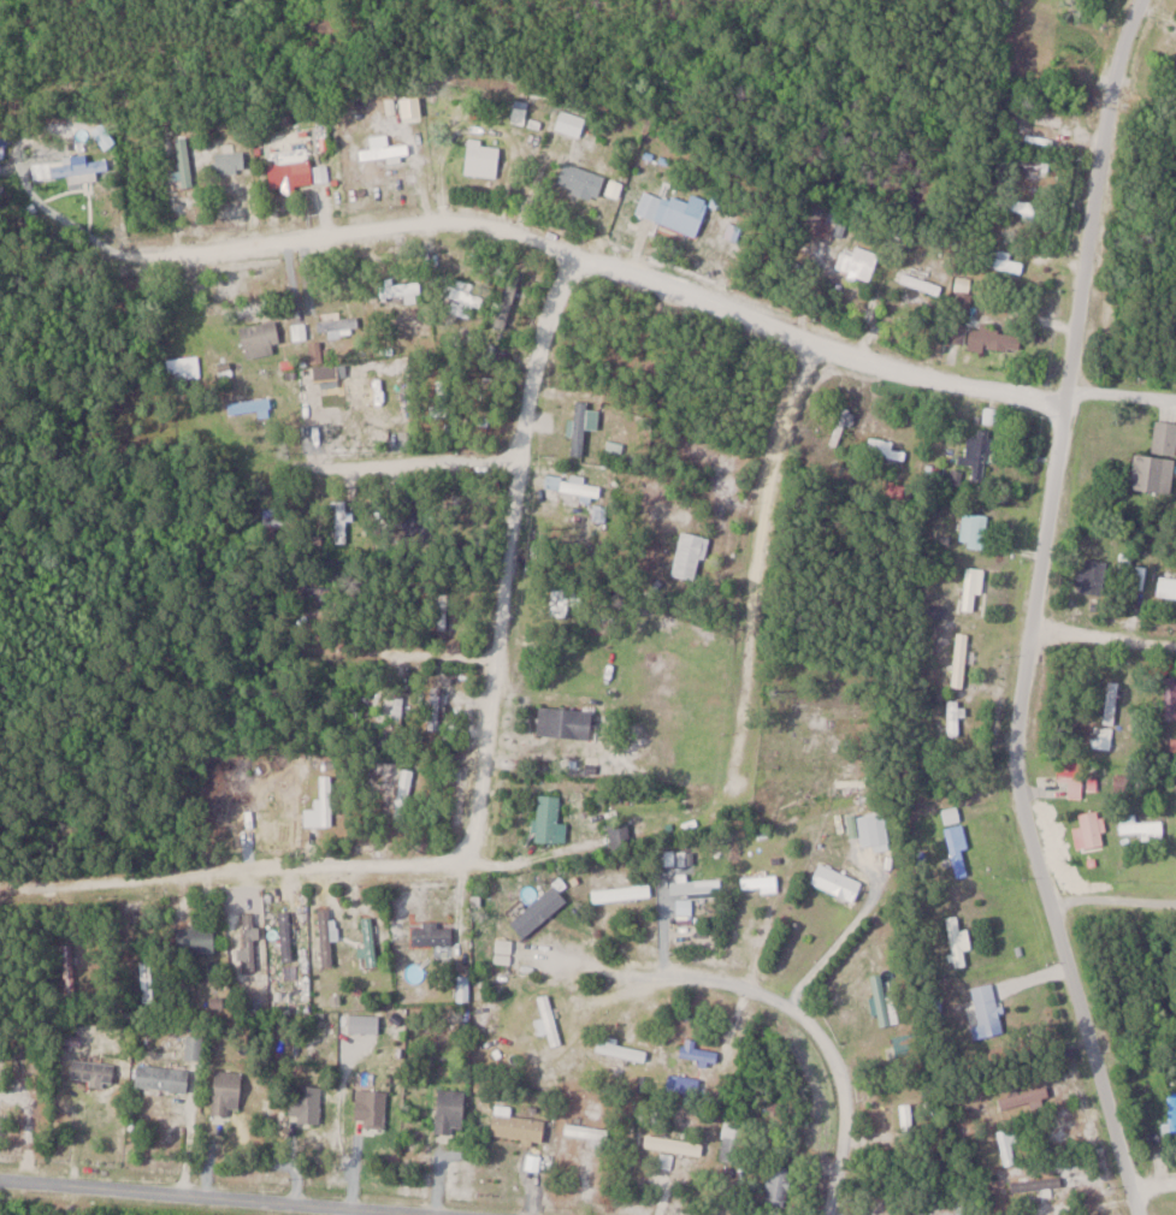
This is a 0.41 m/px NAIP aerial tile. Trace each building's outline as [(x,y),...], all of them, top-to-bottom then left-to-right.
[(517,122),(527,122),(525,107),(516,108),(517,122)] [(587,118),(563,111),(558,129),(581,136),(587,118)] [(1064,126),(1065,117),(1029,112),(1028,121),(1064,126)] [(193,184),(189,137),(178,138),(182,185),(193,184)] [(468,167),(498,170),(501,144),(470,141),(468,167)] [(411,155),(409,142),(361,150),(363,162),(411,155)] [(216,172),(246,172),(246,153),(216,153),(216,172)] [(109,168),(107,154),(33,163),(34,178),(81,173),(81,180),(98,178),(97,170),(109,168)] [(1020,171),(1051,171),(1051,158),(1020,158),(1020,171)] [(270,164),(272,191),(314,187),(311,160),(270,164)] [(558,185),(598,201),(607,177),(567,162),(558,185)] [(1039,217),(1042,203),(1011,196),(1007,210),(1039,217)] [(666,221),(702,228),(707,204),(671,197),(666,221)] [(837,202),(812,219),(827,241),(852,225),(837,202)] [(855,253),(843,249),(837,267),(871,279),(881,252),(858,244),(855,253)] [(1014,252),(992,246),(988,263),(1022,272),(1025,260),(1013,257),(1014,252)] [(520,281),(508,278),(495,327),(507,330),(520,281)] [(419,280),(382,281),(382,301),(420,300),(419,280)] [(479,281),(453,285),(457,312),(483,308),(479,281)] [(320,335),(361,331),(359,315),(318,320),(320,335)] [(292,338),(306,338),(307,322),(292,322),(292,338)] [(244,323),(244,354),(281,354),(281,323),(244,323)] [(971,348),(1026,348),(1026,329),(971,329),(971,348)] [(230,414),(273,407),(271,396),(228,403),(230,414)] [(856,414),(847,408),(828,439),(837,444),(856,414)] [(1175,471),(1175,421),(1158,419),(1153,454),(1137,452),(1133,487),(1173,493),(1175,471)] [(965,464),(974,466),(971,480),(984,483),(998,431),(976,425),(965,464)] [(896,440),(872,436),(869,453),(906,459),(908,449),(895,447),(896,440)] [(350,499),(332,499),(332,537),(350,537),(350,499)] [(264,507),(264,527),(291,527),(291,507),(264,507)] [(986,547),(989,513),(965,511),(962,544),(986,547)] [(674,574),(699,580),(708,535),(683,530),(674,574)] [(1146,575),(1148,566),(1131,562),(1133,554),(1124,552),(1120,569),(1146,575)] [(1107,558),(1085,557),(1084,591),(1106,592),(1107,558)] [(983,591),(986,567),(967,566),(963,609),(976,610),(978,591),(983,591)] [(1175,596),(1175,576),(1160,576),(1160,596),(1175,596)] [(299,594),(329,603),(333,588),(304,579),(299,594)] [(431,630),(448,630),(448,589),(431,589),(431,630)] [(567,610),(567,589),(558,589),(558,610),(567,610)] [(965,686),(970,632),(958,631),(953,685),(965,686)] [(1175,717),(1175,676),(1167,676),(1167,717),(1175,717)] [(1116,723),(1121,681),(1109,679),(1104,721),(1116,723)] [(429,728),(440,728),(441,687),(430,687),(429,728)] [(963,698),(949,698),(949,734),(963,734),(963,698)] [(539,734),(592,739),(595,710),(542,705),(539,734)] [(801,753),(822,759),(833,714),(812,709),(801,753)] [(1113,747),(1114,726),(1093,725),(1092,746),(1113,747)] [(417,770),(407,767),(395,815),(405,817),(417,770)] [(1084,796),(1084,770),(1061,770),(1061,780),(1071,780),(1071,796),(1084,796)] [(1117,776),(1119,792),(1131,790),(1130,774),(1117,776)] [(333,821),(333,775),(319,775),(319,821),(333,821)] [(561,842),(561,794),(538,794),(538,842),(561,842)] [(1081,847),(1107,846),(1105,810),(1080,812),(1081,847)] [(862,845),(875,845),(875,850),(890,849),(888,813),(861,815),(862,845)] [(1139,813),(1121,813),(1121,835),(1165,835),(1165,820),(1139,820),(1139,813)] [(634,846),(630,821),(610,824),(614,849),(634,846)] [(971,825),(953,825),(953,874),(971,874),(971,825)] [(865,881),(822,863),(813,882),(856,901),(865,881)] [(743,887),(779,887),(779,876),(743,876),(743,887)] [(722,880),(671,880),(671,891),(722,891),(722,880)] [(652,895),(651,884),(593,891),(594,902),(652,895)] [(546,898),(504,894),(501,933),(542,937),(546,898)] [(332,908),(321,909),(322,966),(334,965),(332,908)] [(293,959),(293,911),(282,911),(282,959),(293,959)] [(256,970),(256,912),(244,912),(244,970),(256,970)] [(363,916),(365,966),(377,966),(375,915),(363,916)] [(948,919),(953,966),(966,965),(962,917),(948,919)] [(454,945),(454,922),(413,922),(413,945),(454,945)] [(217,925),(179,925),(179,950),(217,950),(217,925)] [(487,962),(523,962),(523,939),(487,939),(487,962)] [(75,944),(65,944),(65,989),(75,989),(75,944)] [(144,1000),(153,1000),(153,960),(144,960),(144,1000)] [(882,1026),(899,1022),(889,971),(872,975),(882,1026)] [(1006,1031),(995,982),(972,988),(983,1036),(1006,1031)] [(553,1046),(564,1042),(548,993),(537,996),(553,1046)] [(898,1053),(918,1052),(917,1034),(896,1036),(898,1053)] [(600,1051),(647,1060),(649,1050),(602,1041),(600,1051)] [(719,1051),(683,1043),(681,1055),(717,1062),(719,1051)] [(72,1079),(114,1085),(117,1063),(75,1058),(72,1079)] [(191,1069),(140,1063),(137,1085),(188,1091),(191,1069)] [(213,1114),(240,1117),(245,1071),(218,1068),(213,1114)] [(323,1085),(294,1085),(294,1123),(323,1123),(323,1085)] [(356,1121),(385,1126),(391,1092),(362,1087),(356,1121)] [(467,1089),(439,1088),(437,1134),(453,1134),(453,1126),(466,1127),(467,1089)] [(902,1139),(914,1139),(914,1103),(902,1103),(902,1139)] [(547,1120),(496,1112),(492,1133),(544,1141),(547,1120)] [(588,1136),(588,1145),(609,1146),(610,1126),(567,1125),(566,1135),(588,1136)] [(998,1131),(1007,1165),(1018,1162),(1013,1142),(1019,1141),(1015,1127),(998,1131)] [(645,1144),(702,1154),(704,1144),(647,1133),(645,1144)] [(746,1142),(728,1134),(719,1156),(736,1163),(746,1142)] [(763,1199),(786,1206),(797,1169),(774,1162),(763,1199)] [(1064,1188),(1063,1176),(1012,1181),(1013,1192),(1064,1188)]
